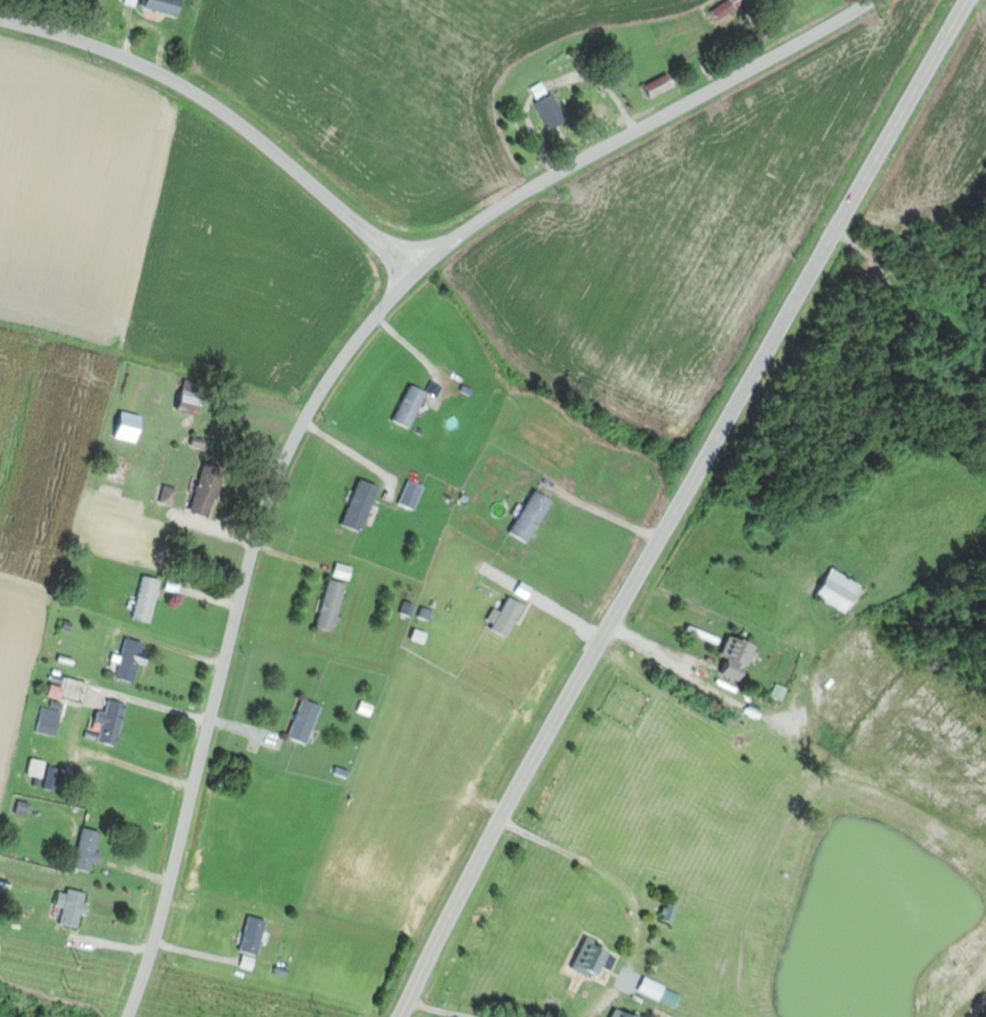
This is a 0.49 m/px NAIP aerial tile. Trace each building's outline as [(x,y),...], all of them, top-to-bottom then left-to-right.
[(181,17),(186,0),(146,0),(144,7),(181,17)] [(719,21),(749,1),(749,0),(729,0),(712,11),(719,21)] [(651,98),(678,86),(672,72),(645,85),(651,98)] [(551,130),(569,122),(556,92),(549,95),(544,83),(533,88),(551,130)] [(210,384),(187,378),(179,409),(201,415),(210,384)] [(117,439),(142,442),(145,415),(121,412),(117,439)] [(193,513),(214,518),(226,468),(205,463),(193,513)] [(343,524),(364,532),(382,487),(362,478),(343,524)] [(162,501),(175,505),(180,489),(167,486),(162,501)] [(554,500),(535,489),(511,532),(531,543),(554,500)] [(817,598),(850,614),(864,584),(832,568),(817,598)] [(162,579),(143,575),(135,619),(154,622),(162,579)] [(348,583),(331,579),(319,626),(337,631),(348,583)] [(724,673),(744,682),(760,646),(733,633),(723,655),(731,659),(724,673)] [(117,677),(135,682),(147,643),(128,637),(117,677)] [(93,681),(69,677),(67,687),(54,685),(52,698),(89,704),(93,681)] [(323,704),(303,698),(290,737),(310,744),(323,704)] [(119,746),(129,704),(110,700),(107,713),(100,711),(98,722),(105,723),(100,742),(119,746)] [(63,710),(42,707),(39,732),(59,735),(63,710)] [(77,869),(95,871),(101,831),(83,828),(77,869)] [(814,873),(803,873),(803,886),(814,886),(814,873)] [(962,880),(967,889),(980,882),(976,873),(962,880)] [(70,908),(63,921),(79,929),(91,905),(85,902),(89,895),(69,886),(60,904),(70,908)] [(677,905),(667,903),(664,920),(675,921),(677,905)] [(270,921),(252,916),(242,950),(260,955),(270,921)] [(575,968),(608,982),(620,952),(587,938),(575,968)] [(660,1000),(678,1007),(683,996),(665,988),(660,1000)] [(617,1008),(614,1016),(643,1016),(617,1008)]
